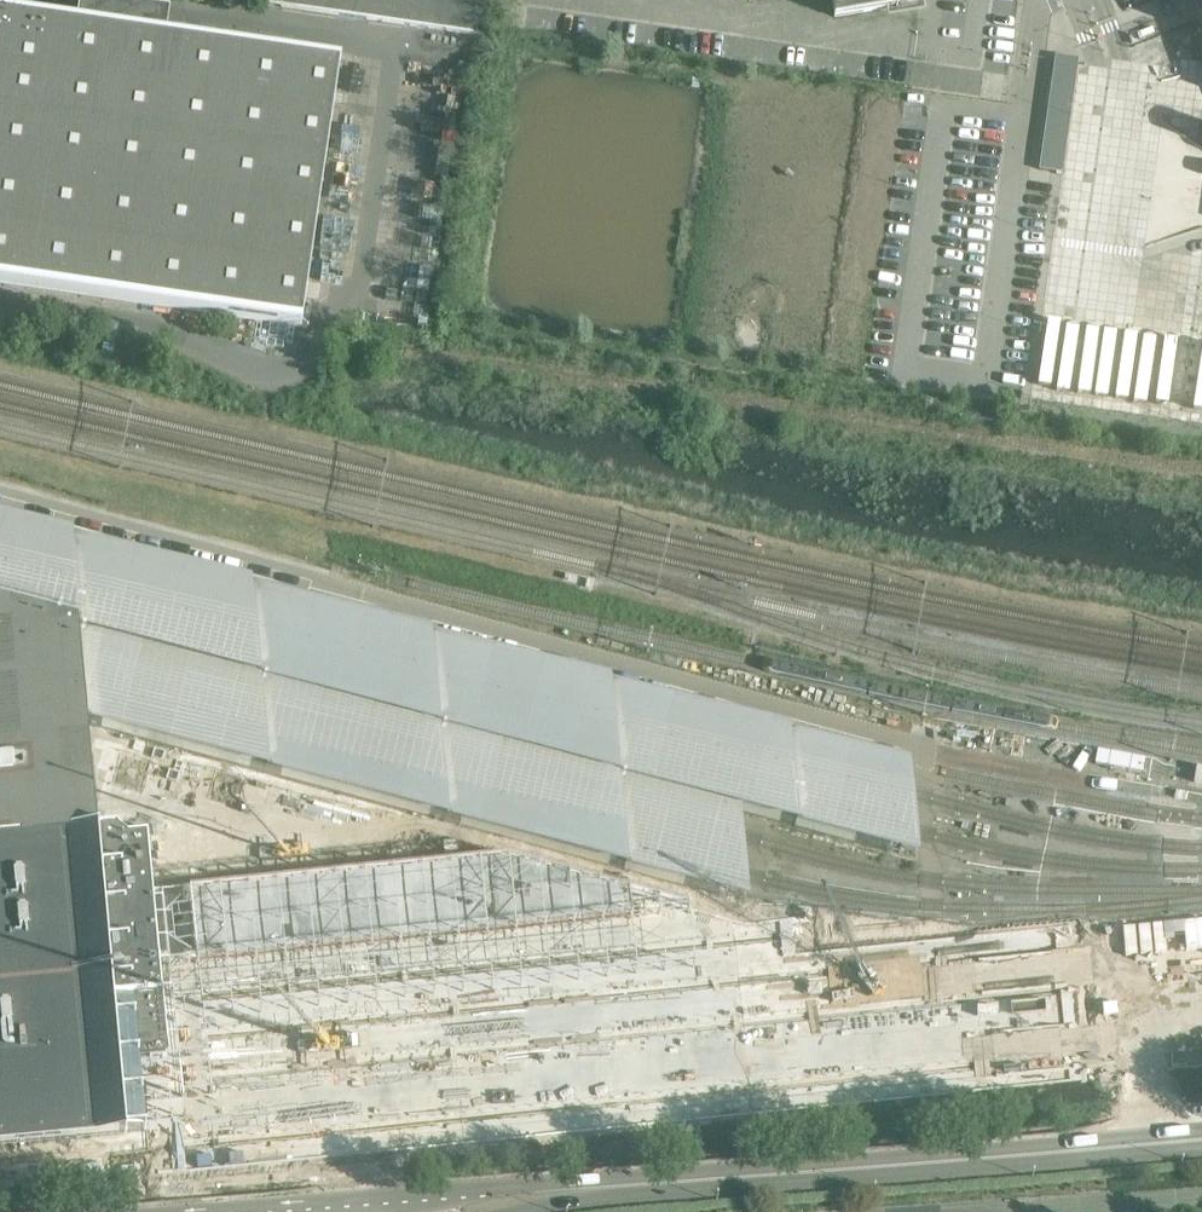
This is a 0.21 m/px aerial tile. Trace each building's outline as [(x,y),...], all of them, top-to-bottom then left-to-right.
[(835,17),(887,8),(918,2),(917,0),(832,0),(835,17)] [(303,327),(342,60),(0,10),(0,281),(303,327)] [(1055,55),(1039,169),(1063,173),(1078,65),(1079,58),(1055,55)] [(1070,368),(1074,341),(1065,339),(1061,366),(1070,368)] [(0,516),(0,837),(81,830),(78,803),(69,711),(157,734),(747,903),(743,874),(738,834),(734,803),(927,853),(924,832),(919,793),(915,764),(0,516)] [(111,1152),(109,1133),(107,1114),(103,1063),(155,1059),(136,870),(133,838),(112,839),(101,830),(81,832),(81,830),(0,837),(0,1163),(111,1152)] [(155,1059),(103,1063),(107,1114),(109,1133),(156,1128),(162,1175),(1071,1084),(1055,948),(880,964),(879,948),(839,950),(470,846),(136,870),(155,1059)]
